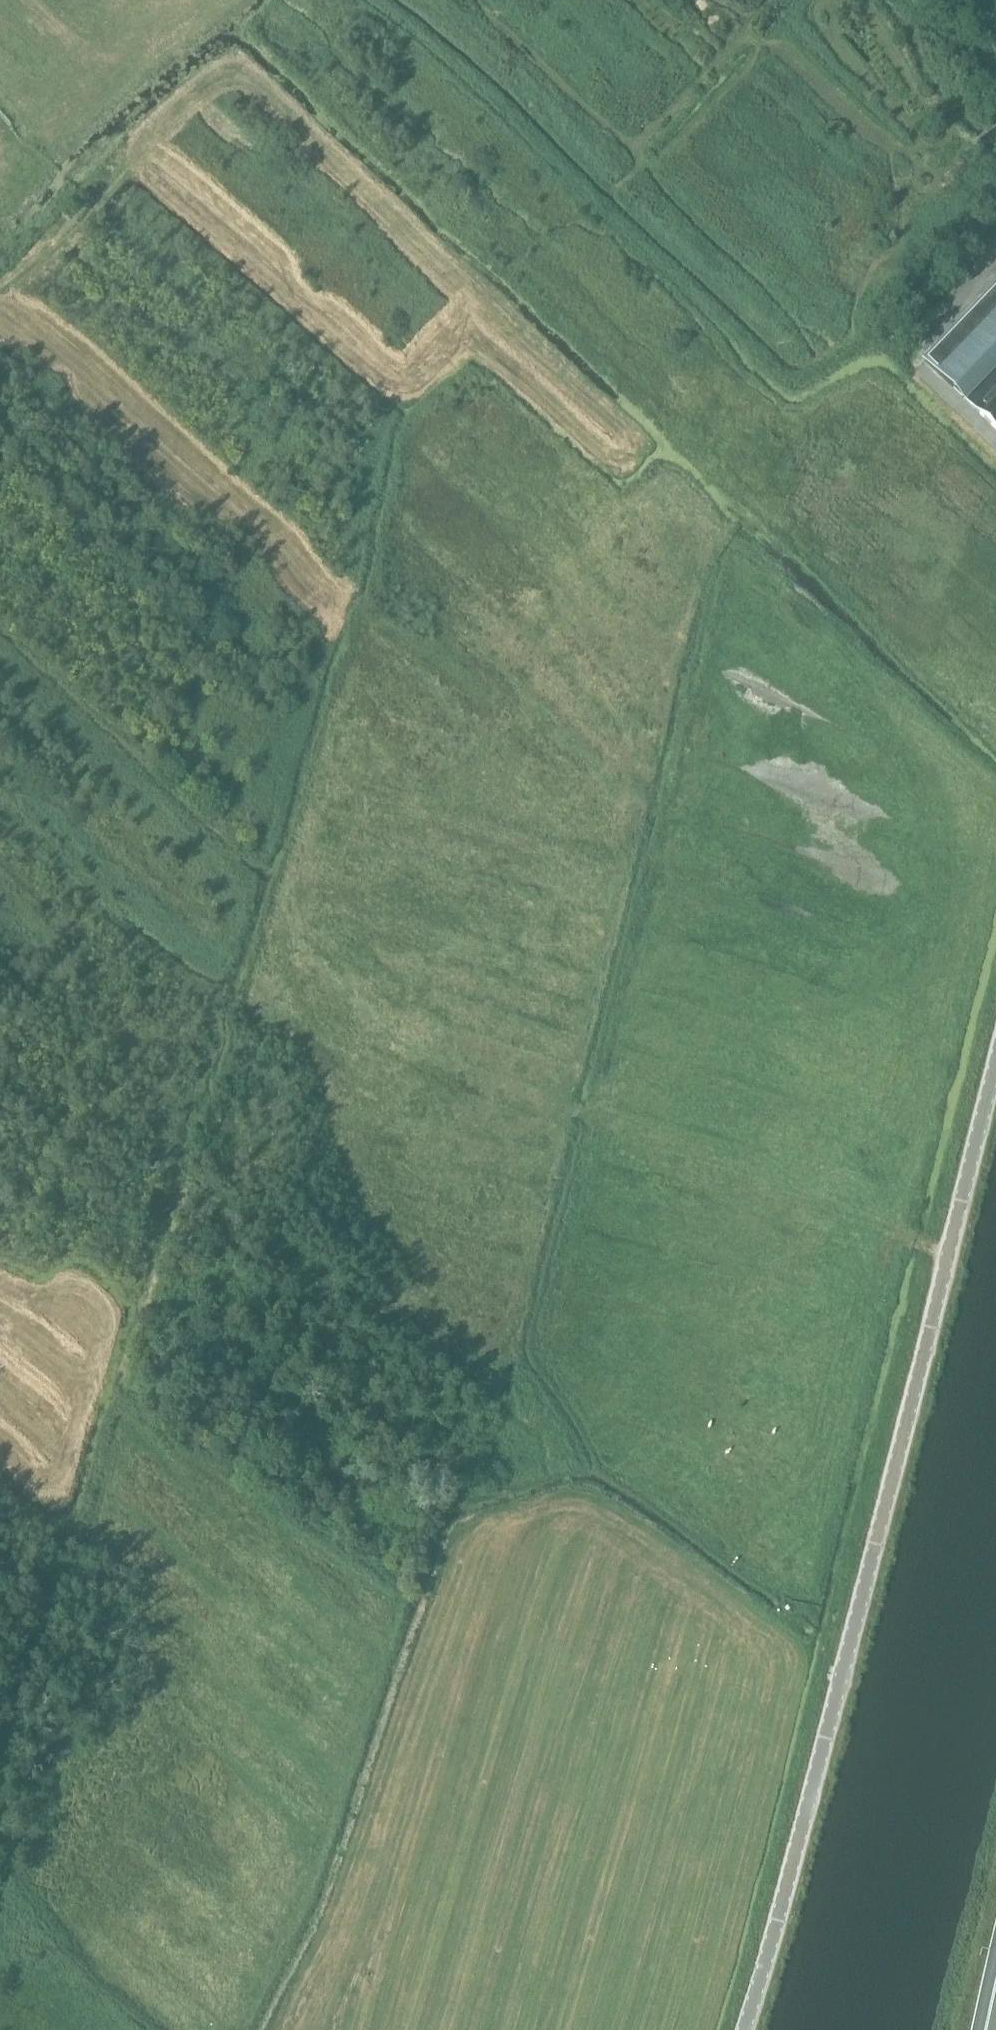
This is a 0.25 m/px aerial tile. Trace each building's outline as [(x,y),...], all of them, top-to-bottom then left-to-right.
[(943,381),(949,375),(977,347),(995,327),(995,276),(981,262),(904,343),(943,381)] [(995,430),(995,327),(977,347),(949,375),(960,387),(955,392),(995,430)]
